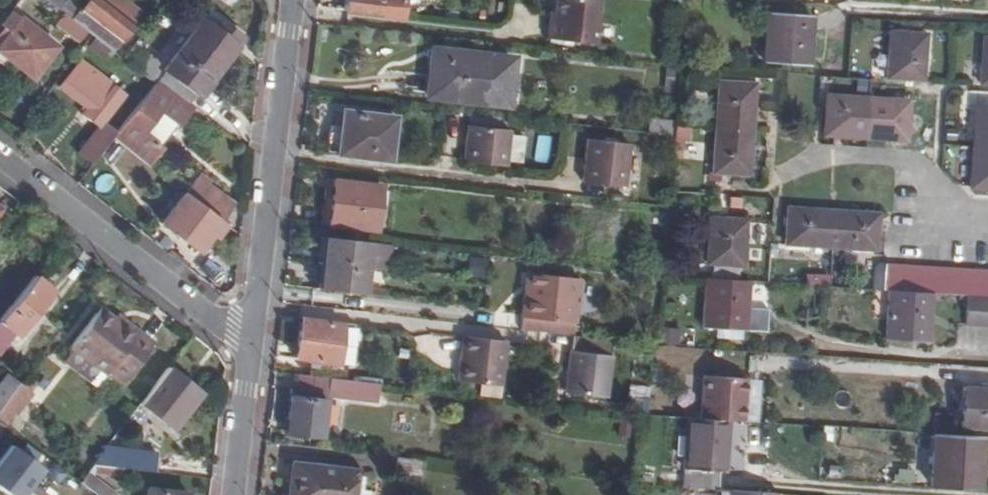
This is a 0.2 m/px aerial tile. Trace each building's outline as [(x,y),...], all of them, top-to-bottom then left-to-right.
[(91,35),(95,38),(112,50),(134,22),(105,0),(87,0),(84,5),(78,0),(44,0),(91,35)] [(134,22),(141,14),(123,0),(105,0),(134,22)] [(344,11),(378,15),(380,0),(346,0),(344,11)] [(557,12),(557,19),(551,19),(549,39),(552,38),(575,41),(598,44),(603,0),(558,0),(557,12)] [(809,17),(769,14),(767,61),(807,64),(809,17)] [(21,18),(0,47),(0,52),(33,77),(57,47),(21,18)] [(204,19),(165,70),(198,96),(244,38),(225,23),(219,32),(204,19)] [(891,34),(888,77),(923,79),(925,36),(891,34)] [(129,64),(123,59),(112,50),(95,38),(88,46),(103,59),(105,57),(124,71),(129,64)] [(159,62),(135,43),(123,59),(129,64),(147,77),(159,62)] [(508,107),(514,58),(433,48),(428,98),(508,107)] [(79,150),(94,162),(113,137),(116,132),(103,120),(122,95),(111,86),(112,85),(93,69),(88,76),(77,67),(62,86),(89,108),(85,113),(98,124),(79,150)] [(158,79),(192,104),(198,96),(165,70),(158,79)] [(180,126),(196,107),(192,104),(158,79),(155,83),(116,132),(113,137),(149,165),(163,149),(159,145),(143,132),(160,110),(176,122),(180,126)] [(752,85),(719,82),(713,171),(747,173),(752,85)] [(827,95),(825,135),(905,141),(907,101),(827,95)] [(977,105),(971,188),(987,189),(987,106),(977,105)] [(159,145),(176,122),(160,110),(143,132),(159,145)] [(344,111),(343,128),(340,155),(390,162),(395,117),(344,111)] [(648,133),(673,135),(675,123),(650,119),(648,133)] [(509,129),(466,124),(462,159),(505,164),(509,129)] [(333,128),(329,153),(340,155),(343,128),(333,128)] [(677,130),(676,141),(690,142),(690,131),(677,130)] [(622,187),(627,144),(585,139),(581,182),(622,187)] [(335,180),(331,224),(376,230),(382,186),(335,180)] [(216,236),(225,223),(185,192),(162,222),(198,250),(211,233),(216,236)] [(874,250),(876,215),(789,209),(787,243),(874,250)] [(711,218),(708,264),(742,266),(745,221),(711,218)] [(322,288),(365,293),(372,241),(327,236),(322,288)] [(208,260),(201,271),(221,285),(229,274),(208,260)] [(885,290),(886,264),(878,263),(875,267),(873,289),(885,290)] [(987,297),(987,270),(886,264),(885,290),(891,290),(931,294),(970,296),(987,297)] [(528,271),(525,294),(533,294),(535,272),(528,271)] [(519,330),(571,336),(580,277),(535,272),(533,294),(525,294),(519,330)] [(34,276),(0,320),(0,344),(3,347),(6,349),(51,290),(34,276)] [(748,280),(708,278),(705,327),(745,329),(748,280)] [(931,294),(891,290),(889,339),(927,341),(931,294)] [(970,296),(968,325),(987,326),(987,297),(970,296)] [(67,350),(117,388),(152,342),(136,330),(133,333),(114,319),(100,308),(67,350)] [(133,333),(136,330),(117,314),(114,319),(133,333)] [(343,321),(302,317),(298,359),(338,363),(343,321)] [(655,327),(654,346),(675,347),(677,330),(655,327)] [(507,341),(464,335),(459,380),(502,384),(507,341)] [(603,398),(611,341),(571,336),(563,393),(603,398)] [(201,393),(168,366),(147,393),(153,397),(144,410),(166,426),(169,422),(174,428),(201,393)] [(19,383),(7,373),(0,381),(0,407),(19,383)] [(330,378),(299,374),(296,396),(293,396),(289,433),(323,437),(330,378)] [(746,378),(703,376),(700,419),(727,420),(743,421),(746,378)] [(386,400),(387,385),(362,382),(361,397),(386,400)] [(19,383),(0,407),(0,419),(6,424),(30,392),(19,383)] [(967,383),(964,426),(987,428),(987,385),(967,383)] [(687,418),(681,487),(718,489),(720,472),(723,472),(727,420),(700,419),(687,418)] [(0,419),(0,438),(11,428),(6,424),(0,419)] [(171,431),(174,428),(169,422),(166,426),(171,431)] [(930,486),(979,489),(981,437),(934,434),(930,486)] [(94,462),(128,467),(131,447),(107,444),(94,462)] [(11,445),(0,460),(0,488),(10,494),(23,494),(42,468),(11,445)] [(423,476),(424,459),(398,456),(397,473),(423,476)] [(368,492),(354,491),(356,471),(294,463),(290,494),(368,494),(368,492)] [(119,494),(87,470),(79,480),(99,494),(118,494),(119,494)]
